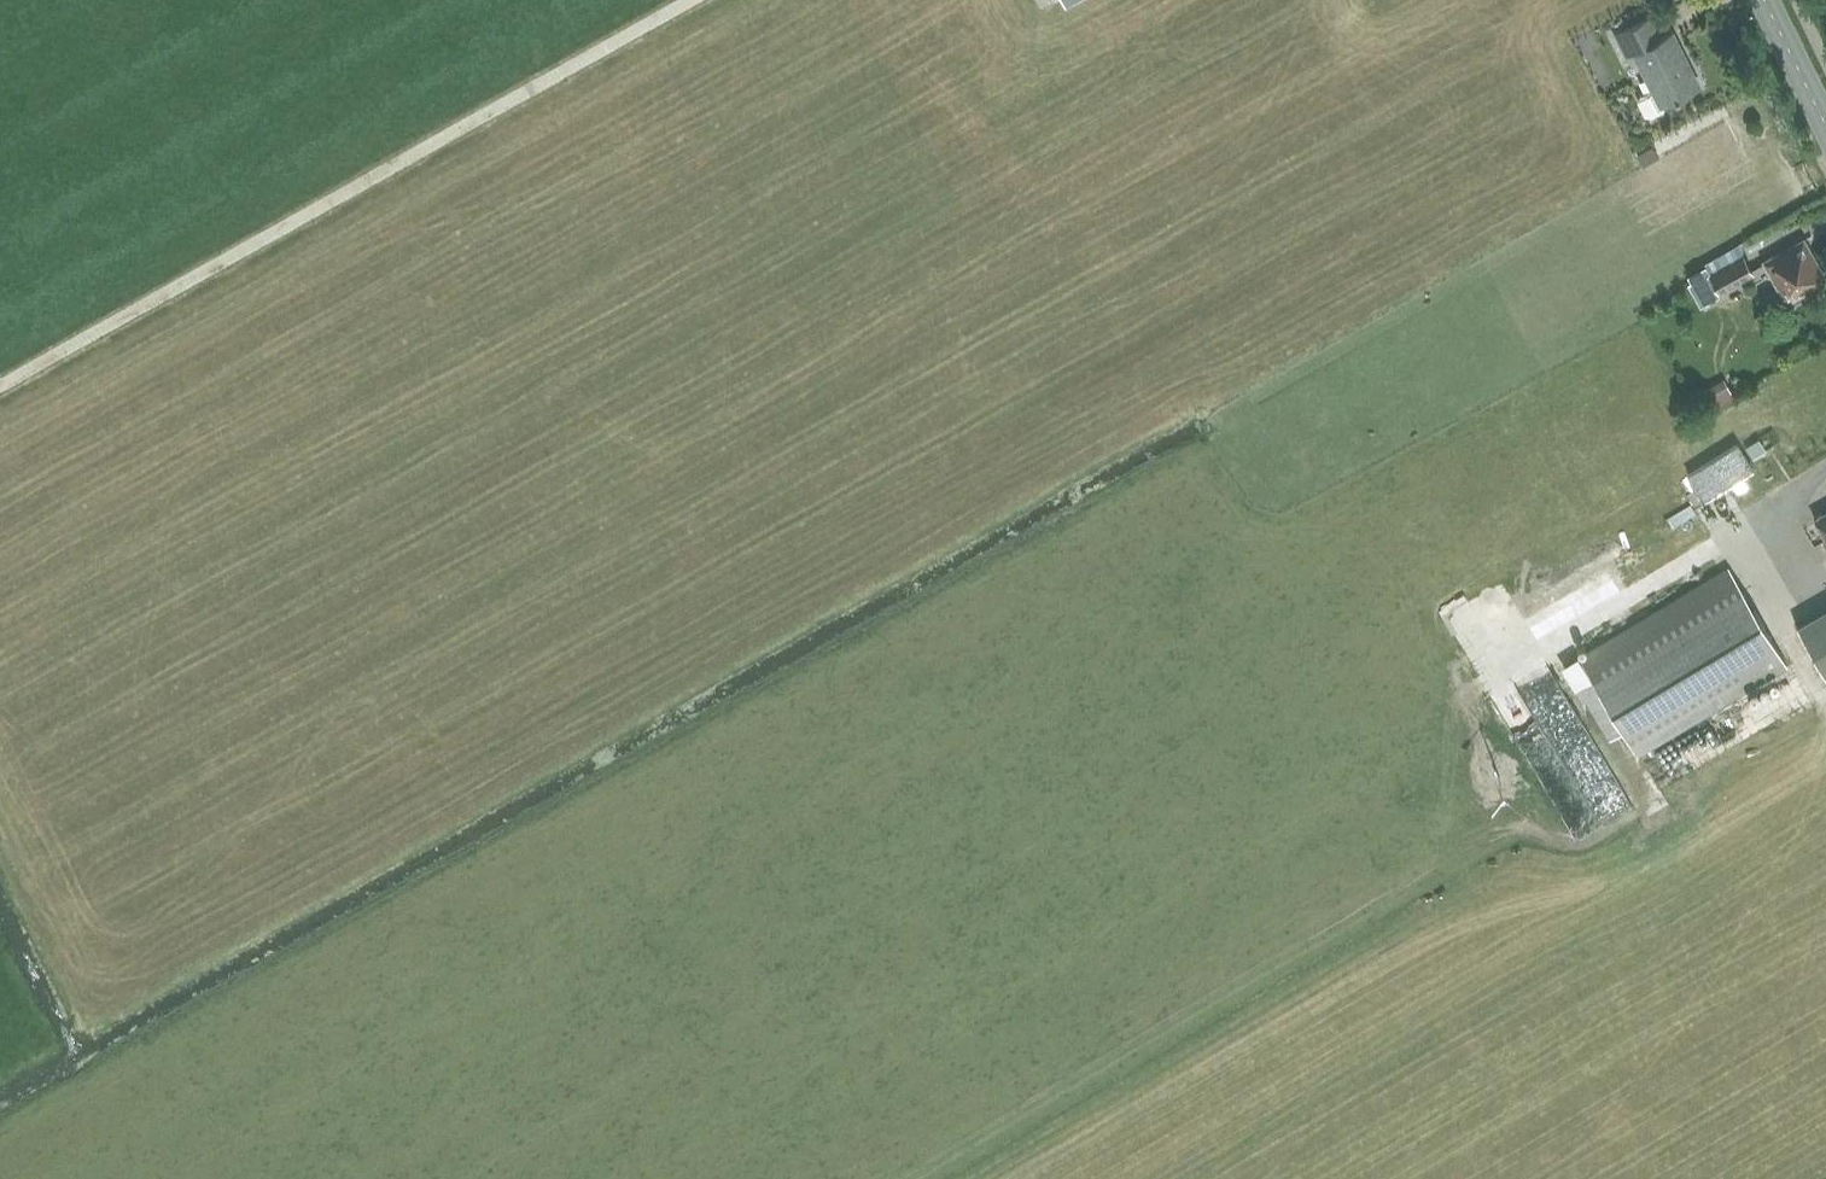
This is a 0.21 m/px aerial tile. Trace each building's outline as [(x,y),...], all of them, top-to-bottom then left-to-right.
[(1660,37),(1649,16),(1615,33),(1627,58),(1633,55),(1650,89),(1640,94),(1638,100),(1646,115),(1651,117),(1664,110),(1666,106),(1665,105),(1700,86),(1673,31),(1660,37)] [(1807,253),(1801,241),(1764,260),(1777,286),(1774,287),(1783,304),(1805,293),(1803,290),(1824,279),(1810,251),(1807,253)] [(1708,274),(1717,291),(1719,294),(1754,274),(1743,254),(1709,274),(1708,274)] [(1704,266),(1687,276),(1703,304),(1720,295),(1719,294),(1717,291),(1708,274),(1709,274),(1704,266)] [(1702,390),(1713,408),(1734,396),(1723,378),(1702,390)] [(1737,491),(1746,485),(1741,476),(1753,469),(1737,443),(1688,473),(1704,500),(1732,482),(1737,491)] [(1815,519),(1825,537),(1825,513),(1815,519)] [(1729,568),(1580,657),(1638,754),(1787,665),(1729,568)] [(1811,627),(1801,633),(1825,676),(1825,619),(1811,627)] [(1755,698),(1781,683),(1775,674),(1750,689),(1755,698)]
